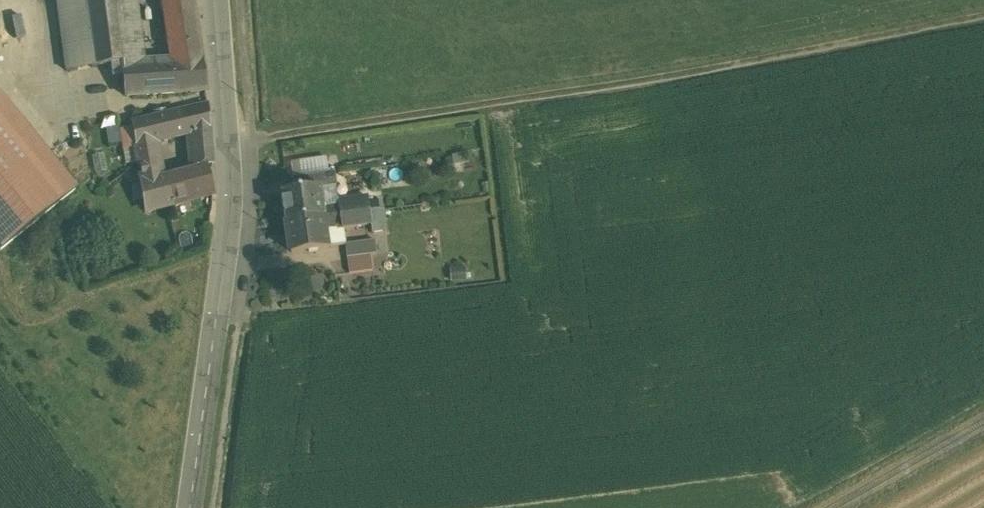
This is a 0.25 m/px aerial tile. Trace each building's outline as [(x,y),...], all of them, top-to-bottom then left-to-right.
[(66,71),(96,67),(84,0),(59,0),(66,71)] [(96,67),(123,62),(141,59),(131,0),(84,0),(96,67)] [(198,1),(163,7),(172,56),(206,50),(198,1)] [(172,56),(141,59),(123,62),(127,96),(210,90),(206,50),(172,56)] [(208,105),(133,123),(133,127),(136,146),(154,141),(188,133),(209,128),(208,105)] [(0,120),(0,250),(64,199),(0,120)] [(133,127),(120,129),(123,149),(137,147),(136,146),(133,127)] [(209,128),(188,133),(191,152),(211,149),(209,128)] [(154,141),(136,146),(137,147),(142,182),(159,177),(154,141)] [(211,149),(191,152),(195,169),(206,166),(212,165),(211,149)] [(195,169),(164,177),(173,205),(214,194),(206,166),(195,169)] [(159,177),(142,182),(147,212),(173,205),(164,177),(163,177),(159,177)] [(322,188),(284,193),(288,223),(326,218),(325,208),(322,188)] [(369,199),(340,203),(341,206),(325,208),(326,218),(371,212),(369,199)] [(384,210),(371,212),(373,225),(385,223),(384,210)] [(371,212),(326,218),(328,228),(344,226),(344,229),(373,225),(371,212)] [(326,218),(288,223),(292,253),(331,248),(328,228),(326,218)] [(344,226),(328,228),(331,248),(347,245),(344,229),(344,226)] [(375,229),(350,231),(350,240),(375,239),(375,229)] [(375,241),(347,245),(349,258),(372,255),(377,254),(375,241)] [(372,255),(349,258),(351,275),(374,271),(372,255)]
